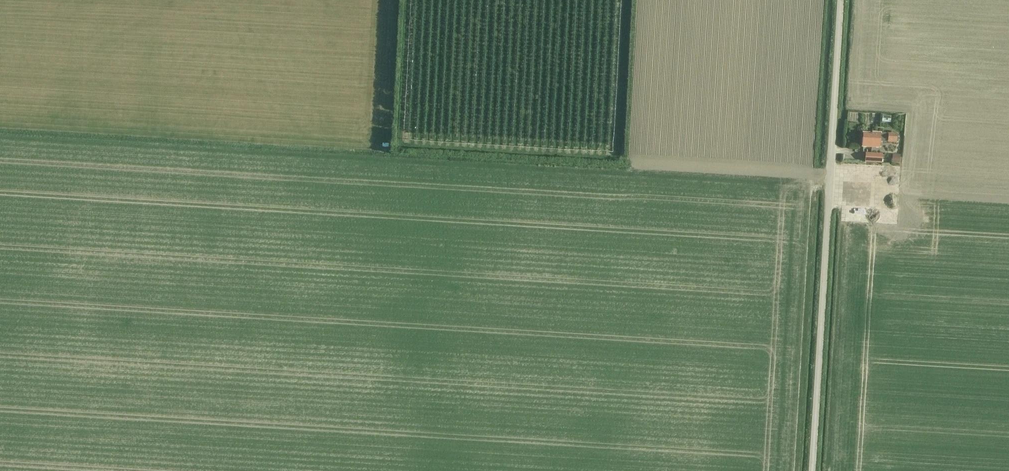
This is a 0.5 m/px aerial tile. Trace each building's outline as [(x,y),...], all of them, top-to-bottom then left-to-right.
[(872,134),(863,133),(862,147),(880,148),(880,142),(897,143),(897,134),(872,133),(872,134)] [(866,153),(865,162),(881,163),(882,154),(866,153)]
